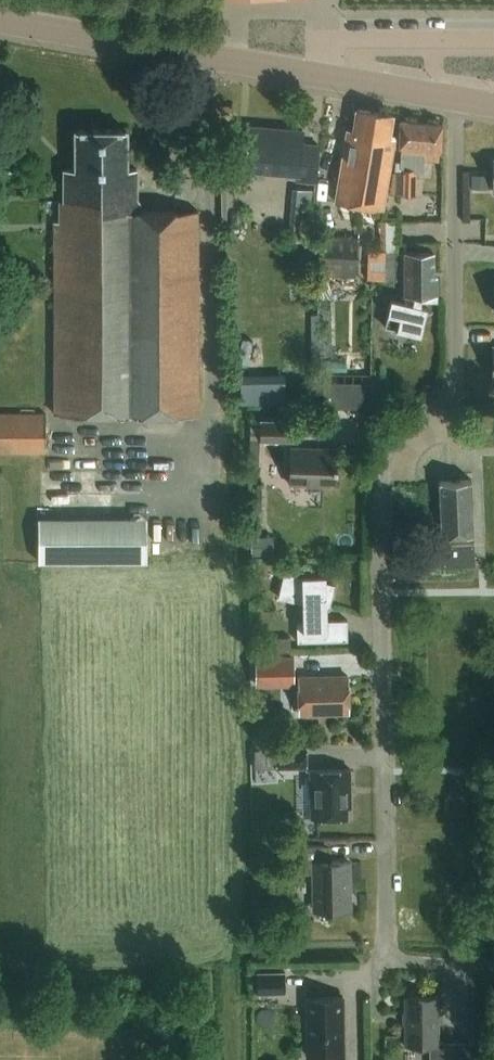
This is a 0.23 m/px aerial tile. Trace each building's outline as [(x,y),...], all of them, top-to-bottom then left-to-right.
[(349,129),(336,201),(383,209),(396,137),(390,136),(394,116),(358,109),(354,130),(349,129)] [(403,121),(401,148),(403,148),(402,163),(397,162),(396,173),(394,173),(390,194),(417,195),(417,171),(424,171),(425,159),(440,160),(441,150),(443,150),(444,124),(403,121)] [(249,125),(245,168),(299,173),(298,180),(317,182),(320,144),(303,143),(304,130),(249,125)] [(61,221),(55,221),(56,414),(200,413),(199,211),(145,211),(138,198),(138,168),(128,168),(128,129),(76,129),(77,168),(66,168),(66,199),(61,199),(61,221)] [(472,174),(472,187),(490,187),(490,174),(472,174)] [(383,218),(384,246),(400,246),(399,217),(383,218)] [(356,277),(359,236),(322,234),(319,274),(356,277)] [(396,279),(396,249),(367,249),(367,279),(396,279)] [(436,277),(435,253),(406,253),(406,302),(391,298),(385,326),(421,334),(427,307),(423,306),(423,300),(439,300),(439,277),(436,277)] [(303,284),(303,301),(312,301),(311,284),(303,284)] [(325,404),(363,404),(363,379),(325,379),(325,404)] [(47,451),(47,412),(0,412),(0,452),(47,451)] [(298,444),(299,422),(262,420),(262,422),(250,421),(249,439),(261,440),(261,442),(298,444)] [(289,483),(335,485),(336,448),(291,446),(289,483)] [(442,535),(475,534),(473,478),(440,479),(442,535)] [(34,513),(34,559),(143,559),(143,513),(34,513)] [(415,544),(438,543),(438,529),(415,530),(415,544)] [(440,565),(476,563),(475,542),(439,543),(440,565)] [(328,622),(327,612),(333,586),(333,580),(308,581),(281,575),(276,600),(301,606),(301,624),(295,624),(296,644),(346,642),(345,622),(328,622)] [(290,653),(290,638),(271,638),(271,652),(290,653)] [(256,687),(295,685),(294,655),(255,657),(256,687)] [(347,678),(298,680),(299,716),(306,715),(306,718),(320,717),(320,715),(348,714),(347,678)] [(272,745),(272,728),(257,729),(257,745),(272,745)] [(276,752),(276,751),(276,748),(256,749),(256,767),(277,767),(276,752)] [(306,750),(276,751),(276,752),(277,767),(307,766),(306,750)] [(350,770),(314,772),(316,819),(348,818),(347,788),(351,788),(350,770)] [(326,862),(325,847),(298,847),(299,875),(317,874),(318,911),(351,910),(349,861),(326,862)] [(258,995),(286,995),(286,973),(258,973),(258,995)] [(311,1057),(347,1056),(346,997),(310,998),(311,1057)] [(406,1047),(440,1047),(440,997),(406,998),(406,1047)] [(459,1041),(443,1041),(443,1059),(459,1059),(459,1041)]
